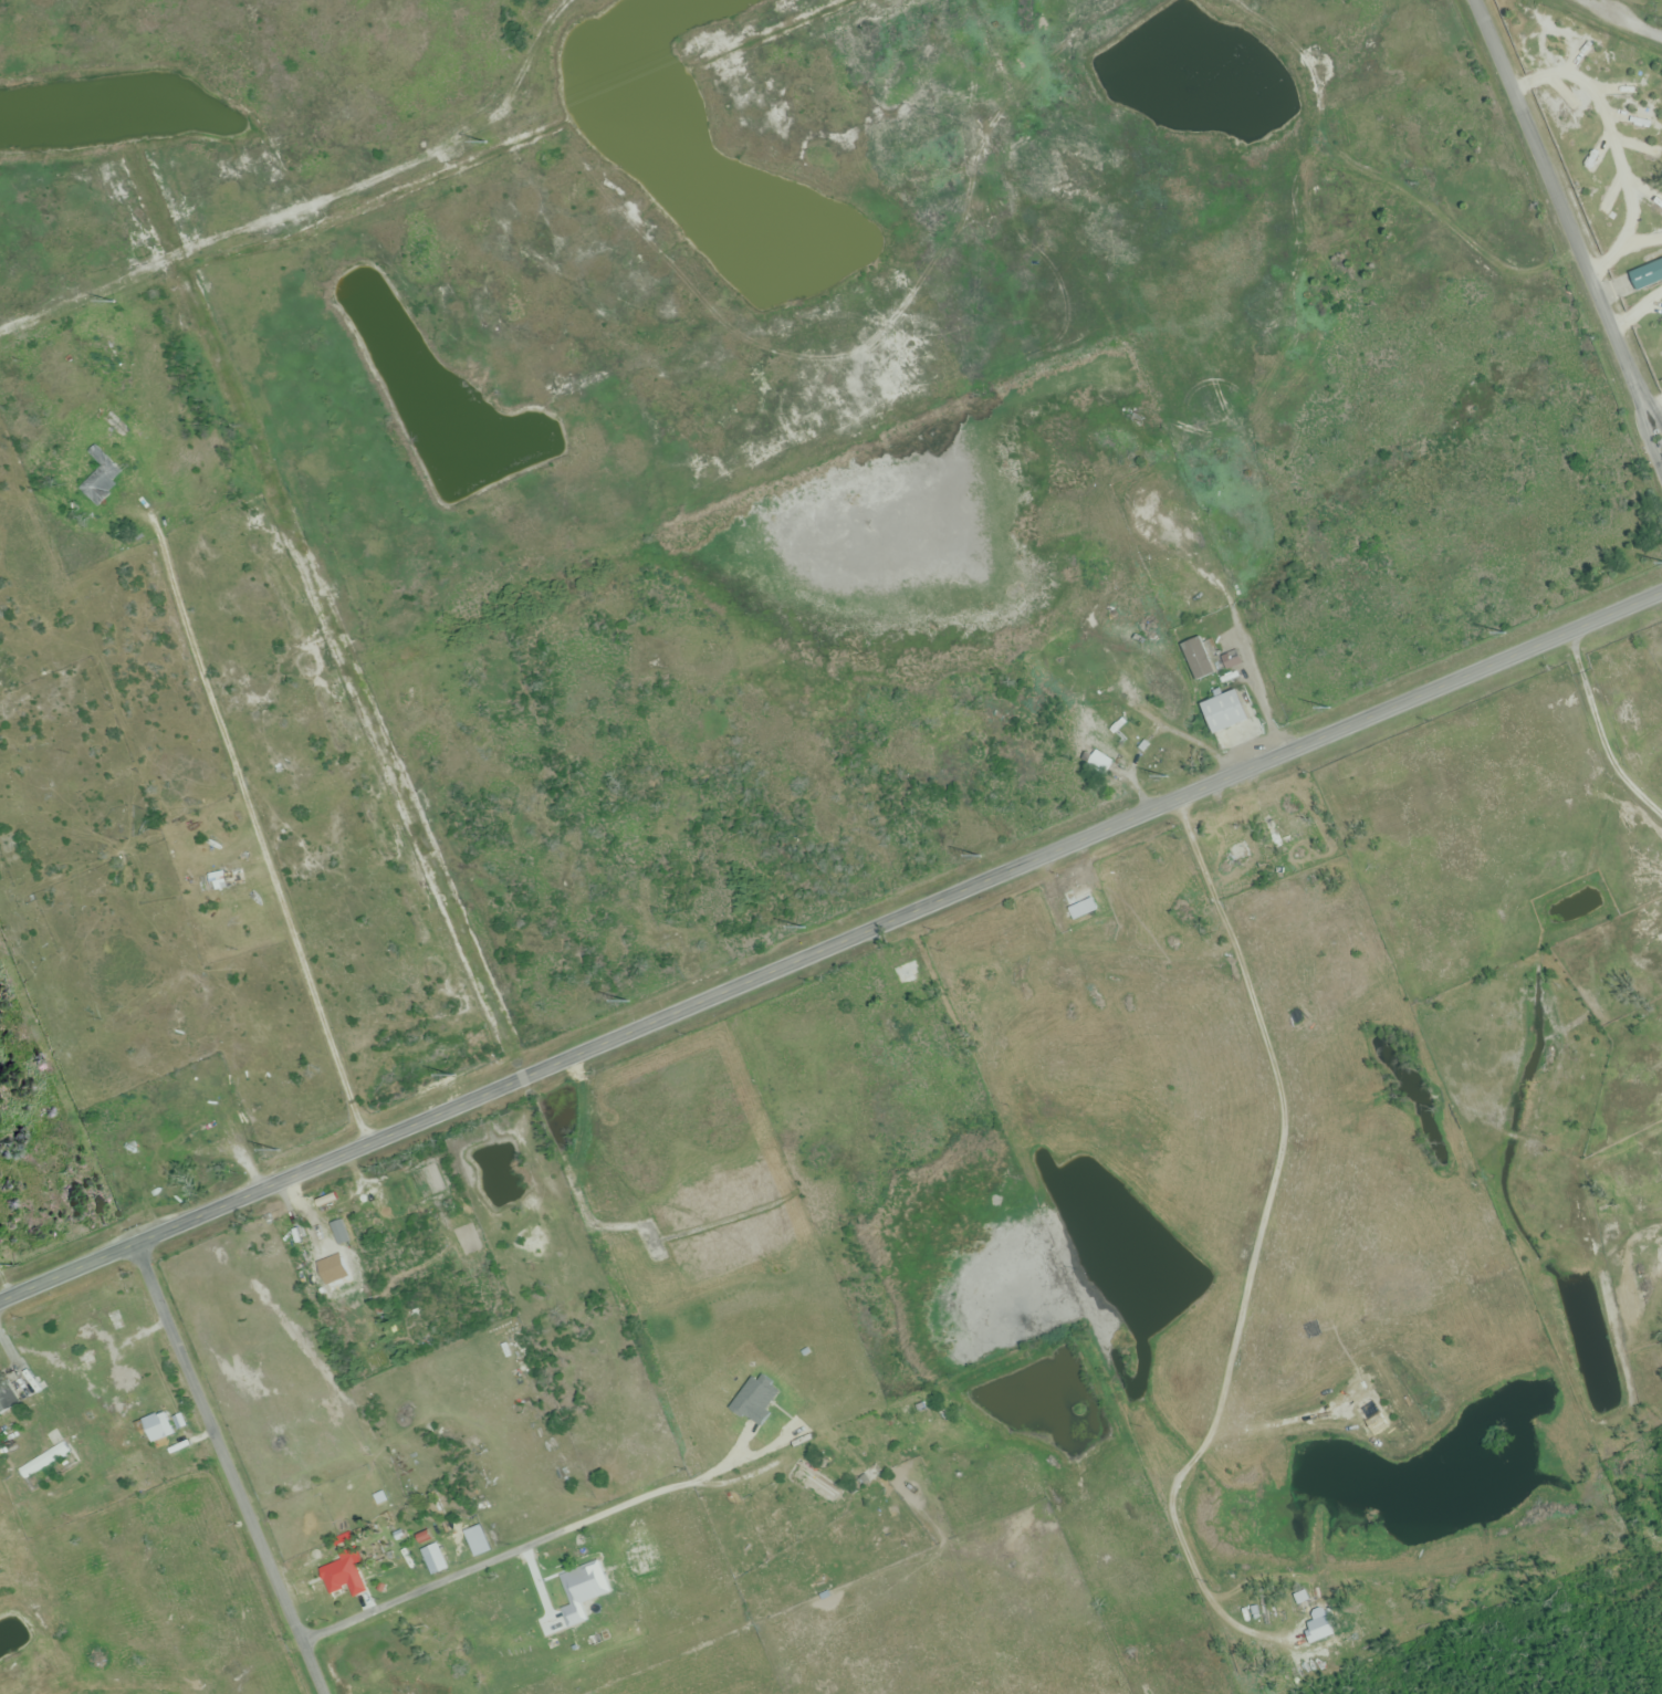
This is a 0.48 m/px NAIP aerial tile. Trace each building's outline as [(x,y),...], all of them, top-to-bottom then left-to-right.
[(1661,281),(1661,260),(1627,274),(1635,293),(1661,281)] [(122,470),(101,458),(82,493),(103,505),(122,470)] [(1083,765),(1103,777),(1113,761),(1105,756),(1132,713),(1119,706),(1083,765)] [(212,901),(246,895),(240,860),(206,866),(212,901)] [(1072,923),(1098,910),(1086,885),(1060,897),(1072,923)] [(922,982),(915,960),(893,968),(900,989),(922,982)] [(900,1034),(893,1016),(881,1021),(887,1039),(900,1034)] [(126,1158),(140,1153),(135,1140),(121,1144),(126,1158)] [(173,1434),(164,1413),(140,1423),(149,1444),(173,1434)] [(16,1469),(28,1494),(44,1486),(39,1474),(57,1465),(61,1473),(76,1466),(65,1445),(16,1469)] [(831,1507),(842,1490),(801,1462),(789,1478),(831,1507)] [(465,1530),(471,1558),(489,1554),(483,1526),(465,1530)] [(431,1576),(447,1570),(438,1544),(421,1550),(431,1576)] [(328,1600),(349,1590),(352,1598),(367,1591),(356,1568),(320,1584),(328,1600)] [(560,1579),(578,1622),(597,1614),(587,1590),(594,1587),(586,1568),(560,1579)] [(1300,1607),(1309,1602),(1303,1592),(1294,1597),(1300,1607)]
